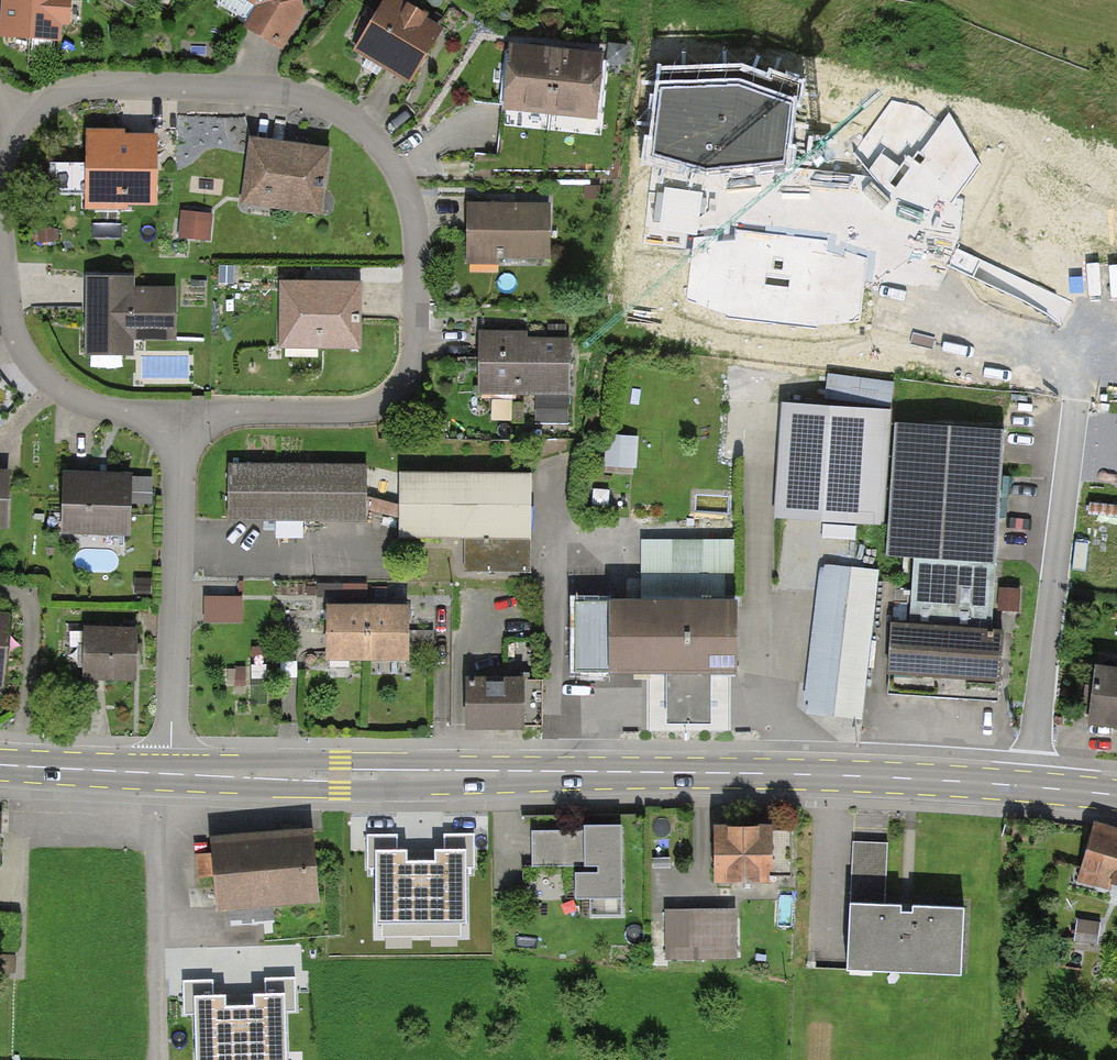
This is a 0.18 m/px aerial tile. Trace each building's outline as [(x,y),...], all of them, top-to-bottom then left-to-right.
[(1,33),(62,39),(66,0),(4,0),(1,33)] [(244,26),(266,39),(281,49),(304,12),(301,0),(248,0),(257,6),(244,26)] [(353,49),(396,76),(410,84),(445,28),(425,16),(427,13),(406,0),(383,0),(353,49)] [(510,44),(504,108),(597,117),(603,53),(510,44)] [(738,67),(661,71),(648,155),(709,171),(789,161),(797,87),(738,67)] [(944,216),(982,165),(950,112),(891,100),(856,152),(892,196),(944,216)] [(124,129),(88,129),(87,163),(49,162),(49,193),(84,194),(84,209),(128,210),(128,206),(157,206),(158,164),(158,134),(140,133),(124,133),(124,129)] [(330,148),(251,137),(241,203),(320,214),(330,148)] [(466,201),(466,263),(499,263),(499,259),(552,259),(552,201),(466,201)] [(210,239),(212,214),(183,212),(181,237),(210,239)] [(859,321),(867,259),(826,241),(737,231),(693,238),(686,300),(728,316),(817,328),(859,321)] [(234,266),(220,266),(220,283),(234,283),(234,266)] [(134,277),(86,276),(86,290),(85,355),(135,355),(135,340),(175,340),(176,288),(134,288),(134,277)] [(361,282),(279,282),(279,348),(361,348),(361,299),(361,282)] [(479,330),(478,394),(536,396),(569,396),(570,396),(571,338),(526,337),(526,331),(479,330)] [(831,371),(829,396),(895,402),(897,377),(831,371)] [(569,424),(569,396),(536,396),(535,423),(569,424)] [(776,515),(888,525),(894,421),(895,409),(783,403),(776,515)] [(1002,430),(894,421),(888,525),(887,555),(913,558),(912,578),(909,622),(892,622),(888,693),(998,702),(1003,630),(992,629),(1002,430)] [(637,467),(638,437),(607,436),(605,466),(637,467)] [(365,462),(229,462),(229,519),(365,518),(365,462)] [(8,529),(9,470),(0,470),(0,529),(8,529)] [(131,473),(63,471),(61,532),(129,534),(130,502),(131,477),(131,473)] [(399,472),(398,537),(464,536),(466,570),(532,571),(533,472),(399,472)] [(152,478),(131,477),(130,502),(152,503),(152,478)] [(737,600),(739,538),(641,539),(641,600),(737,600)] [(881,567),(820,561),(805,714),(866,720),(880,575),(881,567)] [(151,594),(151,579),(136,578),(135,593),(151,594)] [(1019,589),(1001,588),(1000,610),(1019,610),(1019,589)] [(241,597),(206,597),(205,610),(205,622),(241,623),(241,597)] [(641,600),(575,600),(575,671),(666,672),(710,671),(737,671),(737,600),(641,600)] [(408,604),(326,604),(326,641),(326,662),(365,662),(409,662),(408,604)] [(0,612),(0,687),(3,687),(9,613),(0,612)] [(82,626),(81,678),(96,678),(134,679),(136,627),(82,626)] [(1091,721),(1116,724),(1116,669),(1097,667),(1091,721)] [(710,723),(710,671),(666,672),(666,723),(710,723)] [(543,682),(468,681),(467,724),(543,725),(543,682)] [(1100,824),(1086,878),(1116,886),(1116,828),(1100,824)] [(772,825),(714,825),(714,882),(772,883),(772,875),(791,875),(791,831),(772,831),(772,825)] [(587,831),(532,832),(532,868),(596,867),(596,870),(574,871),(575,898),(591,898),(592,916),(621,915),(619,826),(586,827),(587,831)] [(311,827),(213,837),(220,911),(318,901),(311,827)] [(397,835),(368,835),(368,868),(376,868),(377,924),(383,924),(383,937),(461,936),(461,924),(467,924),(466,867),(474,867),(474,835),(444,836),(444,850),(436,850),(436,862),(421,862),(406,862),(406,851),(397,852),(397,835)] [(853,842),(853,843),(848,970),(961,974),(963,909),(907,907),(884,906),(886,844),(853,842)] [(734,909),(666,910),(667,959),(734,958),(734,909)] [(16,956),(0,956),(0,972),(15,973),(16,956)] [(184,981),(184,1013),(194,1013),(195,1059),(286,1059),(285,1010),(296,1010),(295,976),(265,977),(265,993),(254,994),(254,1007),(239,1007),(225,1007),(225,996),(214,996),(213,980),(184,981)]
